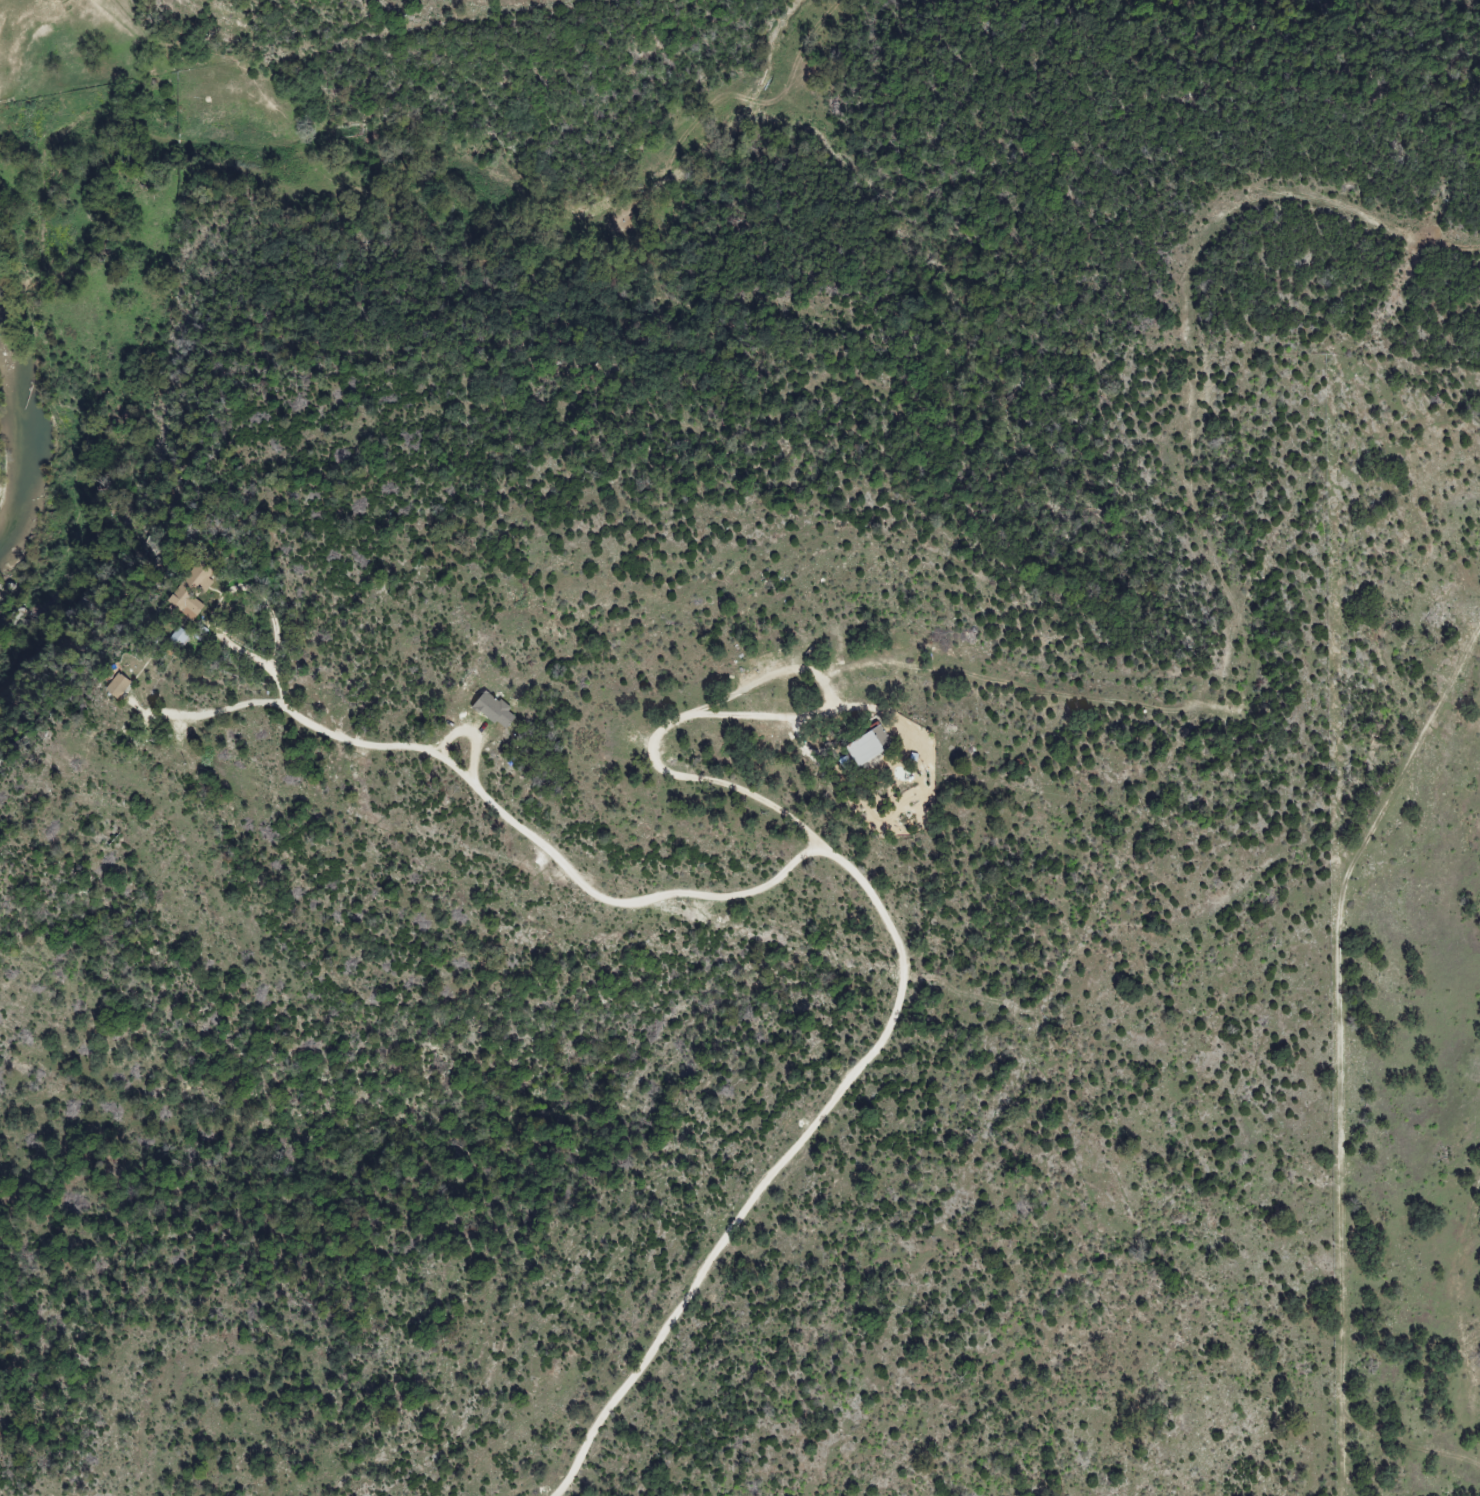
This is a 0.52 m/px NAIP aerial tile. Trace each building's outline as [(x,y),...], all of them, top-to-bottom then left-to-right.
[(193,621),(204,605),(193,597),(199,589),(204,593),(213,581),(208,578),(214,570),(199,558),(167,602),(193,621)] [(118,699),(131,681),(117,672),(105,690),(118,699)] [(516,713),(483,690),(472,707),(505,730),(516,713)] [(892,744),(879,724),(844,747),(858,767),(892,744)]
